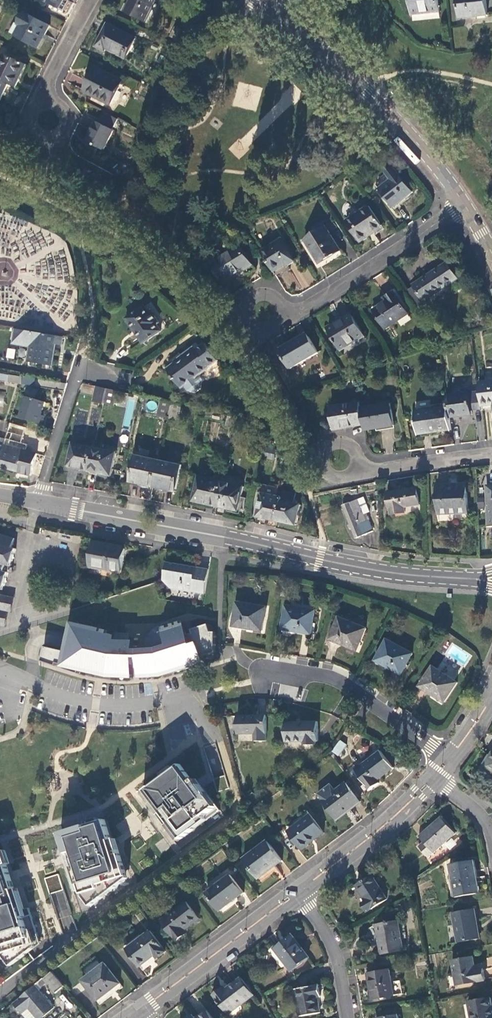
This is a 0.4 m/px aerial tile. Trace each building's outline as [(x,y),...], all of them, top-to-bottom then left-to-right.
[(60,9),(65,0),(44,0),(60,9)] [(124,10),(145,22),(156,0),(129,0),(124,10)] [(413,15),(440,12),(439,0),(411,0),(413,15)] [(461,19),(487,16),(486,0),(459,0),(461,19)] [(14,24),(9,33),(36,47),(44,34),(45,35),(50,26),(24,12),(17,26),(14,24)] [(108,25),(97,46),(106,51),(107,49),(125,59),(135,39),(108,25)] [(173,31),(168,41),(173,44),(178,34),(173,31)] [(0,63),(0,81),(8,85),(14,88),(25,65),(4,55),(0,63)] [(95,68),(84,90),(110,104),(121,82),(95,68)] [(8,85),(0,81),(0,102),(8,85)] [(95,122),(85,142),(102,151),(113,130),(112,130),(117,119),(103,112),(98,123),(95,122)] [(393,168),(385,174),(390,180),(378,189),(393,209),(413,193),(393,168)] [(369,207),(346,222),(360,242),(369,236),(368,235),(382,226),(369,207)] [(326,227),(304,241),(318,264),(340,251),(326,227)] [(281,240),(261,251),(274,273),(287,265),(288,266),(294,263),(281,240)] [(239,246),(210,265),(221,284),(251,265),(239,246)] [(447,263),(435,270),(446,288),(458,280),(447,263)] [(446,288),(435,270),(412,286),(413,287),(406,292),(423,317),(430,312),(424,303),(446,288)] [(387,300),(373,310),(386,329),(408,314),(394,292),(386,298),(387,300)] [(144,307),(126,319),(142,343),(161,331),(157,325),(159,324),(150,311),(148,313),(144,307)] [(341,322),(328,329),(341,351),(364,337),(351,314),(340,320),(341,322)] [(12,342),(29,345),(26,361),(51,365),(54,344),(59,345),(61,337),(14,329),(12,342)] [(307,334),(279,351),(289,369),(318,352),(307,334)] [(183,358),(167,370),(181,389),(210,368),(210,367),(218,361),(205,343),(196,350),(194,348),(182,356),(183,358)] [(14,358),(15,349),(7,348),(6,357),(14,358)] [(23,377),(9,375),(8,383),(21,385),(23,377)] [(66,384),(23,377),(21,385),(64,390),(66,384)] [(479,382),(480,392),(482,407),(491,406),(491,381),(479,382)] [(107,389),(96,387),(94,402),(104,404),(107,389)] [(480,392),(446,397),(448,407),(449,418),(472,415),(472,412),(482,410),(482,407),(480,392)] [(43,402),(24,397),(19,418),(43,425),(46,416),(39,414),(43,402)] [(171,403),(161,401),(158,415),(168,417),(171,403)] [(360,402),(330,407),(334,431),(365,425),(362,408),(360,402)] [(181,405),(171,403),(168,417),(178,419),(181,405)] [(391,403),(362,408),(365,425),(366,431),(395,426),(391,403)] [(448,407),(416,412),(419,435),(451,431),(449,418),(448,407)] [(236,417),(228,415),(226,426),(234,427),(236,417)] [(246,419),(236,417),(234,427),(233,432),(242,434),(246,419)] [(30,476),(36,454),(25,451),(27,444),(21,442),(24,429),(9,425),(0,456),(0,468),(30,476)] [(90,472),(96,442),(93,441),(92,448),(73,444),(68,468),(90,472)] [(103,443),(96,442),(90,472),(112,476),(117,453),(101,450),(103,443)] [(158,461),(136,456),(130,483),(153,488),(158,461)] [(181,465),(158,461),(153,488),(175,493),(181,465)] [(216,507),(222,481),(199,477),(193,502),(216,507)] [(243,486),(222,481),(216,507),(238,511),(243,486)] [(467,484),(438,485),(439,514),(468,513),(467,484)] [(417,488),(388,493),(391,515),(405,512),(405,508),(420,505),(417,488)] [(283,498),(277,522),(296,526),(301,505),(293,504),(296,494),(284,491),(283,498)] [(277,522),(283,498),(263,493),(257,518),(277,522)] [(358,500),(342,507),(355,539),(374,531),(370,520),(367,521),(358,500)] [(0,534),(0,590),(1,590),(8,572),(5,571),(6,566),(10,567),(16,549),(11,548),(14,539),(0,534)] [(102,544),(92,542),(87,567),(110,571),(111,569),(121,571),(124,549),(101,545),(102,544)] [(208,570),(166,562),(162,581),(170,589),(203,595),(208,570)] [(5,627),(8,612),(10,613),(14,598),(0,595),(0,626),(5,627)] [(267,608),(237,603),(233,626),(263,631),(267,608)] [(315,611),(286,606),(283,629),(311,634),(315,611)] [(366,629),(339,618),(330,640),(357,651),(366,629)] [(101,632),(74,626),(68,652),(45,646),(42,661),(56,666),(57,663),(65,664),(64,669),(78,673),(80,667),(109,674),(133,675),(134,667),(134,665),(139,665),(139,668),(139,675),(162,673),(204,660),(203,657),(216,653),(215,649),(216,632),(211,632),(209,624),(192,629),(193,634),(189,635),(185,621),(163,628),(163,625),(157,627),(152,630),(148,636),(146,640),(145,646),(135,646),(135,641),(130,641),(130,634),(115,633),(115,638),(110,636),(111,631),(101,629),(101,632)] [(386,640),(376,661),(401,674),(412,654),(386,640)] [(433,667),(420,687),(445,702),(457,683),(433,667)] [(266,716),(237,716),(237,735),(255,735),(255,741),(266,741),(266,716)] [(318,722),(284,723),(285,743),(303,742),(303,746),(315,746),(315,742),(318,742),(318,722)] [(340,756),(347,744),(338,739),(331,752),(340,756)] [(380,751),(354,771),(369,791),(379,783),(378,781),(393,768),(380,751)] [(484,767),(491,772),(491,754),(484,767)] [(152,786),(145,791),(150,798),(152,796),(160,807),(164,804),(168,810),(164,812),(169,818),(167,820),(181,839),(194,830),(192,826),(203,817),(206,821),(220,811),(203,788),(195,794),(191,789),(187,793),(184,789),(192,783),(179,766),(163,778),(165,780),(153,788),(152,786)] [(165,780),(163,778),(152,786),(153,788),(165,780)] [(57,781),(51,779),(47,783),(48,790),(54,791),(59,787),(57,781)] [(331,784),(319,794),(324,800),(322,802),(336,821),(361,802),(346,783),(336,791),(331,784)] [(152,796),(150,798),(167,820),(169,818),(164,812),(168,810),(164,804),(160,807),(152,796)] [(311,816),(288,833),(300,848),(313,839),(315,840),(324,833),(311,816)] [(203,817),(192,826),(194,830),(206,821),(203,817)] [(455,834),(441,817),(419,836),(424,842),(419,846),(428,857),(455,834)] [(81,827),(64,833),(70,854),(78,851),(80,857),(74,859),(76,866),(74,867),(83,896),(83,897),(90,906),(124,881),(113,845),(107,847),(105,843),(112,841),(105,820),(87,826),(88,829),(81,831),(81,827)] [(268,842),(243,860),(258,880),(282,861),(268,842)] [(78,851),(70,854),(74,867),(76,866),(74,859),(80,857),(78,851)] [(10,967),(40,944),(28,908),(13,913),(10,907),(16,905),(6,873),(9,873),(2,852),(0,853),(0,953),(10,967)] [(474,860),(449,864),(455,897),(476,893),(474,879),(477,878),(474,860)] [(56,874),(46,878),(50,890),(60,887),(56,874)] [(230,874),(206,893),(220,912),(245,893),(230,874)] [(372,876),(356,887),(365,902),(362,904),(368,912),(387,900),(372,876)] [(186,902),(161,921),(177,941),(187,934),(184,931),(199,919),(186,902)] [(474,910),(452,913),(457,942),(479,939),(474,910)] [(398,921),(376,925),(381,955),(404,951),(398,921)] [(150,932),(127,950),(140,967),(156,955),(158,958),(166,952),(150,932)] [(292,936),(275,949),(291,971),(308,958),(292,936)] [(473,957),(452,960),(457,985),(485,980),(483,968),(475,969),(473,957)] [(105,963),(82,981),(97,1001),(121,983),(105,963)] [(390,970),(368,973),(372,1000),(395,996),(390,970)] [(53,972),(44,979),(56,993),(64,986),(53,972)] [(222,988),(213,994),(228,1014),(254,995),(241,978),(224,991),(222,988)] [(319,985),(295,990),(301,1017),(320,1013),(317,998),(321,997),(319,985)] [(13,1004),(14,1008),(19,1013),(22,1014),(26,1017),(41,1017),(53,1008),(36,986),(13,1004)] [(468,1002),(471,1017),(491,1017),(491,1005),(491,998),(468,1002)]
